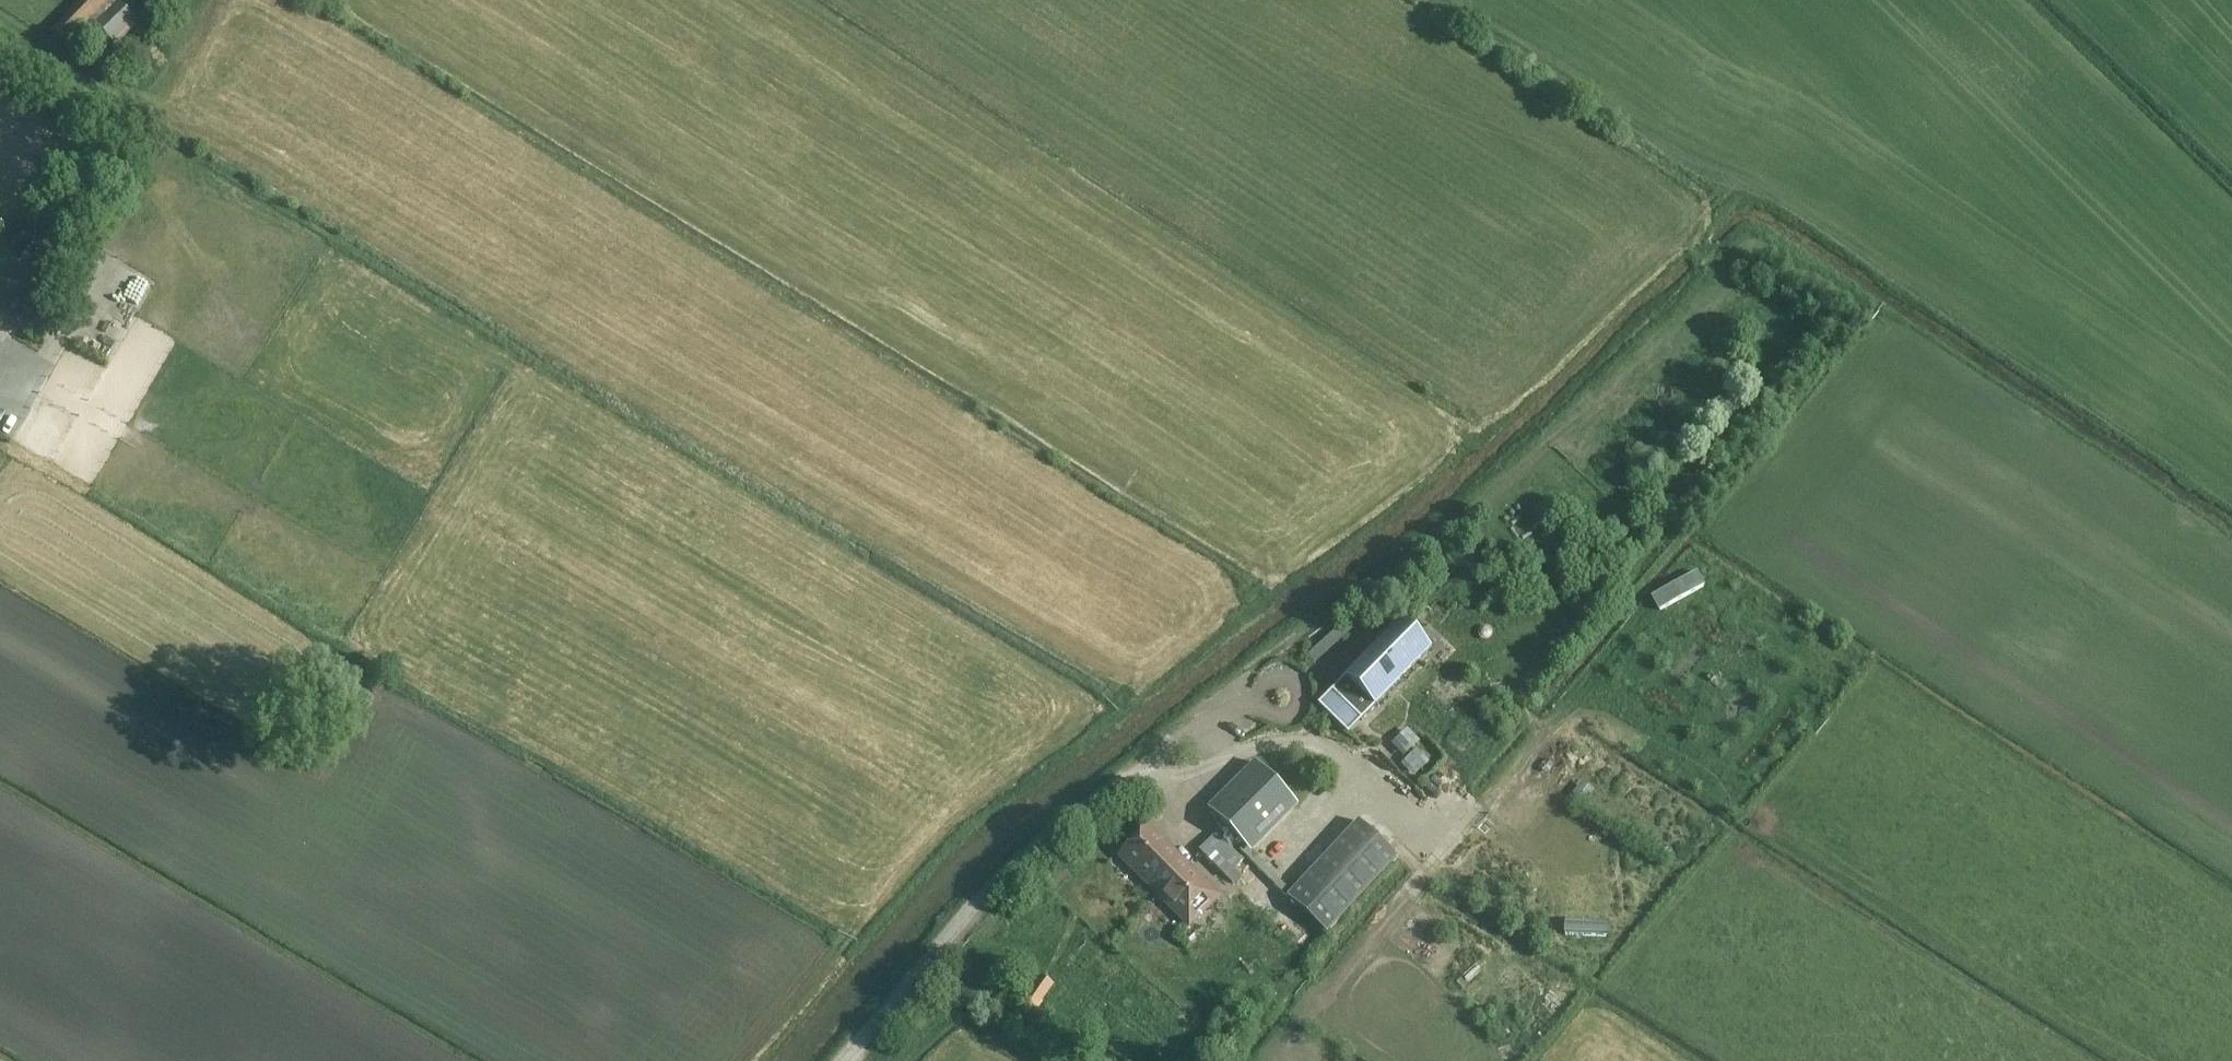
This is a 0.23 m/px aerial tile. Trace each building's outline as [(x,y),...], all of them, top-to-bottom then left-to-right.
[(66,44),(73,53),(85,41),(95,52),(108,40),(113,46),(137,22),(114,0),(83,0),(52,31),(66,44)] [(34,212),(6,239),(21,254),(49,227),(34,212)] [(87,439),(99,420),(86,411),(74,430),(87,439)] [(1401,621),(1331,692),(1361,722),(1431,651),(1401,621)] [(1423,751),(1440,736),(1427,721),(1410,736),(1423,751)] [(1255,763),(1208,810),(1242,845),(1258,829),(1233,803),(1248,789),(1276,818),(1293,801),(1255,763)] [(1359,822),(1287,899),(1327,936),(1399,859),(1359,822)] [(1150,828),(1121,857),(1191,925),(1219,896),(1150,828)] [(1035,1013),(1055,987),(1041,977),(1021,1003),(1035,1013)]
